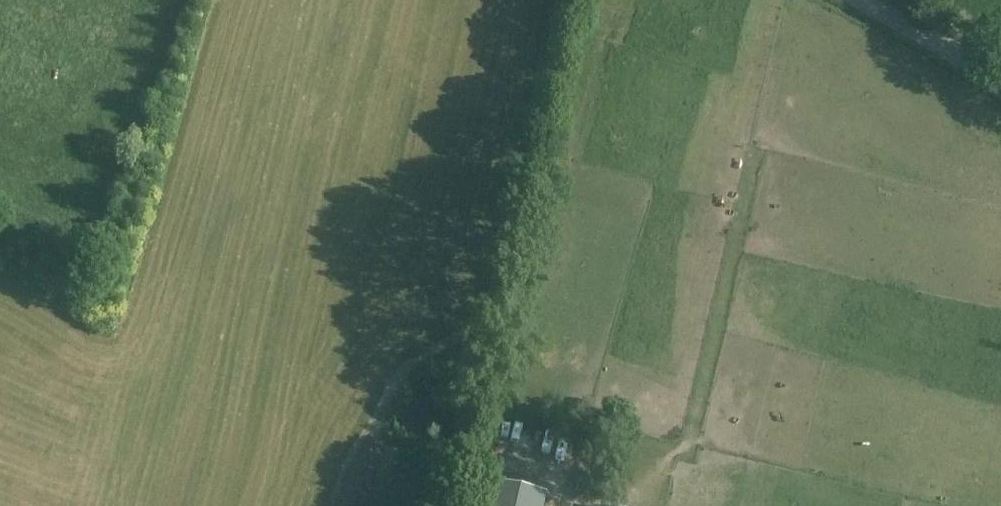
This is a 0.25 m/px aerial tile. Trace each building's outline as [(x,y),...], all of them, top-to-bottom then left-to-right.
[(544,458),(545,450),(511,446),(508,467),(524,469),(525,455),(544,458)] [(547,498),(495,485),(490,505),(545,505),(547,498)]
